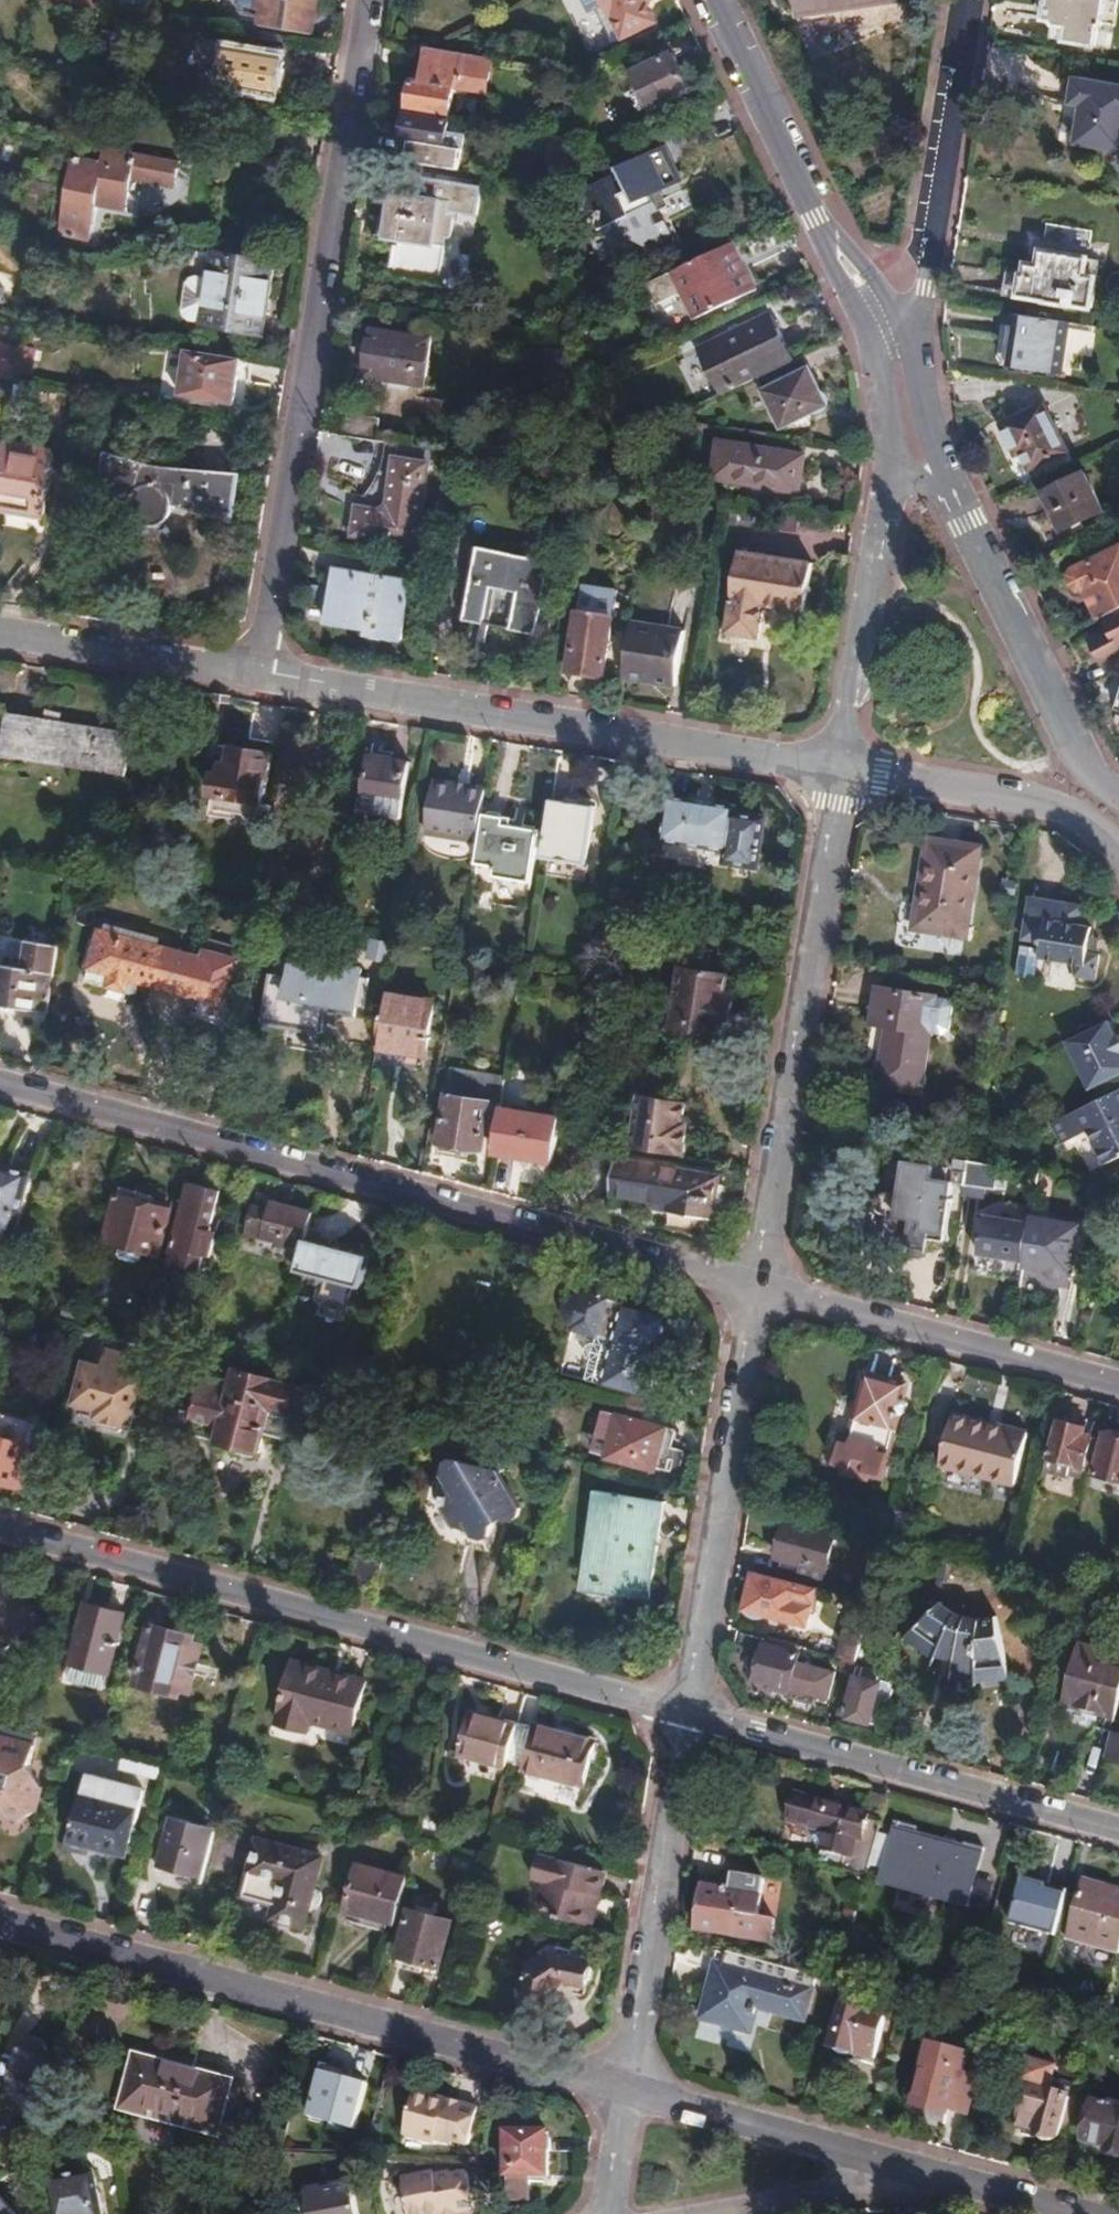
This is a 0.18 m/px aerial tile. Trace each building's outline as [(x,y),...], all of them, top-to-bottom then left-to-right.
[(316,0),(253,0),(252,10),(260,11),(258,26),(310,35),(316,0)] [(620,41),(647,28),(637,6),(648,0),(601,0),(620,41)] [(796,14),(896,0),(794,0),(796,14)] [(1117,0),(1036,0),(1033,20),(1049,23),(1047,40),(1093,48),(1097,27),(1100,27),(1100,25),(1113,26),(1117,0)] [(458,53),(426,48),(421,85),(412,84),(408,107),(449,114),(452,91),(483,96),(487,62),(457,57),(458,53)] [(272,96),(278,58),(225,49),(219,87),(249,92),(248,98),(263,100),(263,95),(272,96)] [(688,93),(671,57),(631,75),(648,111),(688,93)] [(1085,82),(1080,109),(1091,111),(1085,152),(1118,158),(1118,87),(1085,82)] [(443,147),(447,123),(405,116),(401,140),(443,147)] [(681,177),(666,146),(589,182),(588,203),(598,203),(597,222),(609,217),(648,246),(666,237),(659,221),(650,224),(642,208),(650,204),(645,195),(681,177)] [(175,186),(179,163),(106,148),(103,164),(76,158),(60,236),(88,242),(97,203),(125,209),(132,177),(175,186)] [(444,248),(446,237),(448,220),(446,218),(446,213),(473,218),(479,188),(399,175),(396,195),(391,195),(384,239),(397,241),(396,246),(392,245),(388,268),(393,269),(392,274),(441,282),(447,248),(444,248)] [(448,220),(446,237),(451,238),(455,220),(446,218),(448,220)] [(1098,312),(1107,250),(1038,238),(1033,267),(1024,266),(1022,277),(1011,277),(1008,297),(1098,312)] [(725,246),(636,289),(645,309),(665,300),(675,303),(685,323),(748,294),(725,246)] [(260,335),(272,261),(214,251),(201,325),(260,335)] [(1066,325),(1006,315),(1003,342),(1011,344),(1008,368),(1059,376),(1066,325)] [(718,397),(789,363),(767,316),(695,350),(718,397)] [(423,390),(432,340),(369,330),(361,379),(383,383),(383,385),(387,389),(403,392),(409,387),(423,390)] [(13,383),(21,349),(0,343),(0,379),(13,383)] [(234,406),(237,382),(240,361),(185,352),(179,397),(234,406)] [(249,384),(252,363),(240,361),(237,382),(249,384)] [(824,407),(806,370),(759,393),(777,430),(785,425),(788,429),(806,427),(806,416),(824,407)] [(1025,471),(1066,451),(1044,408),(998,431),(1012,458),(1017,455),(1025,471)] [(340,436),(373,442),(376,421),(343,416),(340,436)] [(0,462),(0,506),(10,508),(11,499),(44,504),(52,451),(3,443),(0,462)] [(735,478),(778,486),(779,481),(793,484),(798,458),(717,445),(711,479),(734,483),(735,478)] [(415,524),(425,466),(382,459),(370,494),(359,492),(351,538),(415,549),(418,524),(415,524)] [(232,474),(228,473),(176,470),(133,464),(125,505),(125,512),(128,518),(131,522),(136,526),(142,528),(149,528),(154,527),(160,523),(165,517),(167,512),(167,505),(225,522),(226,518),(223,517),(228,477),(232,478),(232,474)] [(1059,534),(1079,523),(1076,516),(1096,507),(1080,475),(1039,495),(1059,534)] [(11,499),(10,508),(43,513),(44,504),(11,499)] [(1096,621),(1101,619),(1118,610),(1118,549),(1072,571),(1096,621)] [(712,631),(714,632),(756,639),(761,608),(802,616),(811,564),(725,550),(712,631)] [(487,586),(514,591),(509,628),(532,632),(541,567),(471,556),(462,621),(481,624),(487,586)] [(398,642),(406,582),(333,570),(331,583),(319,582),(315,613),(325,614),(324,625),(363,632),(363,637),(398,642)] [(602,681),(616,595),(580,590),(567,675),(602,681)] [(1101,619),(1107,632),(1088,641),(1100,667),(1118,657),(1118,655),(1118,652),(1118,651),(1118,610),(1101,619)] [(630,623),(621,679),(674,686),(683,632),(630,623)] [(128,735),(4,714),(0,737),(0,758),(26,763),(27,757),(69,764),(69,770),(121,779),(128,735)] [(258,804),(265,755),(225,749),(222,770),(215,769),(215,776),(209,775),(206,796),(243,802),(241,814),(247,822),(265,824),(267,820),(269,806),(258,804)] [(395,822),(404,765),(388,762),(389,754),(368,751),(361,794),(356,793),(352,814),(395,822)] [(472,843),(481,789),(461,786),(460,791),(450,790),(451,785),(428,781),(420,833),(472,843)] [(726,852),(732,815),(733,809),(667,800),(660,841),(725,852),(726,852)] [(591,808),(548,801),(538,856),(583,862),(591,808)] [(763,820),(732,815),(726,852),(725,852),(723,865),(754,870),(763,820)] [(524,884),(533,832),(507,827),(507,821),(479,816),(471,864),(491,869),(490,877),(524,884)] [(960,938),(974,852),(927,845),(919,888),(924,889),(917,930),(960,938)] [(1079,908),(1026,897),(1019,941),(1035,943),(1034,959),(1065,964),(1071,978),(1093,981),(1097,957),(1084,954),(1089,928),(1077,926),(1079,908)] [(130,940),(131,933),(105,925),(102,933),(93,930),(80,978),(130,994),(134,982),(183,996),(193,957),(130,940)] [(19,970),(50,975),(54,947),(23,942),(19,970)] [(50,975),(19,970),(0,966),(0,1007),(43,1014),(50,975)] [(336,968),(335,976),(288,968),(287,978),(276,1006),(321,1013),(323,1005),(351,1009),(356,971),(336,968)] [(666,1020),(715,1028),(724,1029),(727,1003),(720,1001),(723,976),(675,968),(666,1020)] [(923,1056),(927,1033),(933,998),(875,988),(869,1024),(885,1027),(882,1049),(923,1056)] [(933,998),(927,1033),(939,1036),(946,1030),(949,1009),(942,999),(933,998)] [(427,1009),(380,1000),(371,1051),(419,1060),(427,1009)] [(713,1035),(715,1028),(666,1020),(665,1028),(713,1035)] [(1065,1042),(1087,1091),(1118,1075),(1118,1040),(1117,1036),(1113,1037),(1106,1021),(1065,1042)] [(580,1038),(597,1040),(599,1025),(581,1022),(580,1038)] [(917,1092),(923,1056),(882,1049),(876,1086),(917,1092)] [(496,1109),(501,1076),(446,1066),(432,1152),(458,1157),(460,1149),(488,1154),(496,1109)] [(1049,1123),(1060,1144),(1086,1132),(1102,1166),(1118,1158),(1118,1090),(1049,1123)] [(632,1103),(625,1149),(681,1158),(687,1122),(682,1120),(684,1103),(645,1097),(632,1103)] [(546,1119),(496,1109),(488,1154),(548,1164),(556,1114),(547,1113),(546,1119)] [(949,1171),(962,1172),(963,1161),(951,1160),(949,1171)] [(714,1177),(611,1161),(606,1197),(662,1208),(661,1214),(707,1221),(714,1177)] [(938,1241),(939,1234),(942,1234),(945,1207),(943,1207),(947,1177),(932,1173),(931,1179),(926,1179),(928,1167),(894,1161),(889,1193),(874,1193),(870,1195),(867,1201),(866,1206),(870,1211),(880,1213),(875,1249),(899,1254),(900,1249),(917,1251),(919,1239),(938,1241)] [(991,1189),(994,1166),(963,1161),(962,1172),(959,1195),(978,1198),(980,1188),(991,1189)] [(0,1165),(0,1229),(12,1233),(28,1172),(0,1165)] [(1048,1189),(1050,1175),(1034,1172),(1032,1186),(1048,1189)] [(217,1192),(187,1183),(165,1261),(196,1270),(200,1258),(206,1260),(213,1234),(206,1232),(217,1192)] [(154,1256),(166,1210),(146,1204),(148,1197),(117,1188),(102,1241),(154,1256)] [(303,1241),(310,1216),(254,1200),(244,1233),(266,1240),(265,1246),(298,1255),(303,1241)] [(1075,1225),(1027,1215),(1019,1266),(1067,1275),(1075,1225)] [(298,1255),(294,1271),(356,1288),(366,1258),(303,1241),(298,1255)] [(660,1373),(668,1345),(662,1343),(668,1318),(621,1306),(600,1383),(646,1397),(653,1372),(660,1373)] [(141,1325),(139,1332),(152,1336),(154,1328),(141,1325)] [(673,1347),(668,1345),(660,1373),(665,1375),(673,1347)] [(120,1426),(126,1427),(139,1376),(124,1372),(127,1355),(102,1348),(98,1365),(80,1361),(69,1404),(92,1410),(91,1418),(96,1419),(98,1428),(115,1431),(120,1426)] [(219,1387),(200,1381),(191,1414),(177,1411),(172,1431),(231,1448),(235,1455),(248,1460),(257,1453),(262,1435),(281,1441),(289,1413),(310,1420),(317,1394),(269,1379),(232,1370),(224,1398),(217,1395),(219,1387)] [(901,1400),(903,1387),(864,1377),(847,1440),(835,1436),(827,1463),(847,1469),(850,1475),(862,1472),(882,1478),(890,1451),(887,1449),(896,1416),(902,1415),(904,1404),(901,1400)] [(671,1431),(600,1412),(594,1436),(607,1440),(603,1457),(652,1471),(655,1456),(665,1458),(671,1431)] [(0,1413),(0,1483),(15,1488),(27,1448),(22,1446),(29,1423),(0,1413)] [(1023,1436),(953,1417),(939,1468),(1010,1488),(1023,1436)] [(1043,1458),(1040,1470),(1064,1477),(1068,1465),(1081,1469),(1088,1440),(1080,1437),(1081,1430),(1056,1423),(1047,1459),(1043,1458)] [(1102,1436),(1091,1475),(1118,1482),(1118,1440),(1102,1436)] [(515,1511),(495,1471),(446,1457),(439,1461),(435,1477),(438,1481),(443,1483),(442,1489),(439,1489),(435,1504),(446,1526),(463,1531),(464,1535),(474,1539),(479,1539),(486,1534),(492,1512),(497,1514),(497,1518),(508,1521),(512,1517),(515,1511)] [(646,1599),(661,1503),(591,1491),(584,1527),(593,1529),(584,1590),(646,1599)] [(791,1581),(816,1588),(830,1538),(783,1526),(774,1556),(797,1563),(791,1581)] [(342,1586),(371,1594),(379,1561),(352,1554),(342,1586)] [(807,1603),(809,1592),(749,1576),(740,1609),(749,1617),(755,1620),(768,1617),(801,1626),(805,1609),(790,1605),(791,1599),(807,1603)] [(38,1618),(6,1582),(0,1587),(0,1655),(38,1618)] [(118,1614),(82,1604),(75,1627),(69,1626),(67,1634),(74,1636),(67,1662),(103,1673),(118,1614)] [(969,1675),(1001,1674),(985,1618),(971,1627),(948,1621),(939,1605),(906,1634),(924,1662),(928,1656),(943,1660),(946,1671),(967,1672),(969,1675)] [(186,1638),(146,1627),(143,1634),(137,1632),(135,1641),(141,1643),(131,1683),(172,1695),(173,1690),(185,1693),(197,1646),(186,1643),(186,1638)] [(852,1662),(859,1633),(842,1628),(834,1657),(852,1662)] [(760,1646),(762,1637),(736,1630),(731,1649),(756,1655),(749,1682),(822,1701),(830,1672),(793,1662),(794,1655),(760,1646)] [(1111,1717),(1118,1686),(1118,1656),(1075,1644),(1058,1706),(1095,1716),(1095,1713),(1111,1717)] [(373,1682),(300,1662),(283,1722),(314,1732),(317,1722),(359,1734),(373,1682)] [(845,1717),(864,1722),(871,1698),(883,1700),(888,1696),(888,1689),(887,1688),(887,1685),(884,1680),(879,1679),(874,1682),(851,1676),(843,1699),(848,1701),(845,1717)] [(871,1698),(864,1722),(877,1726),(883,1700),(871,1698)] [(501,1766),(512,1725),(464,1712),(453,1753),(501,1766)] [(529,1728),(513,1723),(512,1725),(501,1766),(577,1786),(588,1741),(530,1725),(529,1728)] [(1109,1733),(1103,1757),(1118,1762),(1118,1736),(1109,1733)] [(8,1826),(30,1813),(36,1787),(24,1766),(29,1748),(0,1740),(0,1811),(8,1826)] [(123,1758),(120,1768),(154,1777),(157,1767),(123,1758)] [(136,1791),(81,1776),(67,1834),(85,1840),(83,1847),(120,1857),(136,1791)] [(843,1871),(862,1876),(877,1820),(864,1816),(865,1811),(790,1792),(783,1818),(820,1828),(815,1848),(846,1859),(843,1871)] [(413,1803),(396,1798),(394,1811),(410,1816),(413,1803)] [(197,1880),(210,1831),(166,1818),(153,1868),(197,1880)] [(982,1854),(892,1828),(875,1892),(965,1917),(982,1854)] [(601,1870),(536,1852),(529,1877),(548,1883),(540,1913),(581,1924),(588,1894),(597,1895),(601,1870)] [(314,1872),(249,1854),(240,1886),(273,1895),(263,1932),(296,1941),(314,1872)] [(388,1924),(401,1878),(352,1865),(339,1910),(388,1924)] [(693,1929),(767,1942),(769,1920),(755,1917),(761,1880),(731,1874),(728,1890),(699,1886),(693,1929)] [(1021,1880),(1014,1926),(1061,1933),(1068,1887),(1021,1880)] [(1118,1938),(1118,1890),(1083,1881),(1068,1937),(1116,1949),(1118,1938)] [(447,1923),(405,1911),(390,1965),(416,1974),(418,1963),(436,1968),(447,1923)] [(587,1965),(587,1960),(567,1956),(568,1950),(553,1947),(552,1953),(545,1952),(526,1965),(516,2005),(522,2008),(522,2010),(525,2012),(532,2013),(534,2009),(548,2012),(553,2009),(557,1999),(569,1991),(577,1993),(580,1991),(584,1980),(587,1978),(590,1969),(587,1965)] [(799,2023),(813,1977),(718,1952),(715,1965),(711,1964),(705,1988),(708,1990),(701,2012),(746,2025),(749,2016),(753,2016),(754,2010),(799,2023)] [(10,1982),(0,1979),(0,2016),(10,1982)] [(862,2087),(873,2048),(830,2035),(819,2074),(862,2087)] [(36,2099),(44,2101),(56,2060),(42,2056),(42,2048),(37,2041),(32,2038),(25,2037),(16,2042),(12,2049),(4,2081),(14,2084),(37,2090),(36,2099)] [(961,2118),(971,2083),(956,2078),(960,2061),(926,2052),(909,2111),(942,2121),(944,2114),(961,2118)] [(216,2126),(227,2084),(129,2058),(117,2106),(173,2121),(175,2115),(216,2126)] [(1052,2139),(1067,2090),(1048,2084),(1050,2069),(1020,2060),(1012,2085),(1027,2091),(1016,2126),(1023,2129),(1021,2137),(1031,2140),(1033,2133),(1052,2139)] [(361,2084),(315,2072),(303,2117),(314,2120),(312,2125),(337,2132),(339,2126),(349,2129),(361,2084)] [(12,2094),(36,2099),(37,2090),(14,2084),(12,2094)] [(441,2103),(442,2100),(410,2091),(398,2135),(430,2146),(432,2141),(448,2146),(450,2141),(465,2146),(475,2109),(458,2105),(457,2107),(441,2103)] [(1087,2099),(1081,2120),(1084,2123),(1079,2141),(1106,2148),(1110,2153),(1118,2155),(1118,2108),(1087,2099)] [(32,2143),(34,2132),(1,2132),(2,2108),(0,2108),(0,2142),(32,2143)] [(34,2132),(32,2143),(46,2143),(46,2133),(34,2132)] [(545,2174),(544,2132),(504,2132),(505,2183),(527,2185),(527,2174),(545,2174)] [(46,2213),(96,2213),(88,2170),(40,2180),(46,2213)] [(437,2213),(453,2210),(454,2213),(471,2210),(464,2174),(446,2178),(446,2175),(430,2178),(429,2175),(399,2180),(404,2213),(437,2213)] [(349,2185),(302,2194),(306,2213),(354,2213),(349,2185)] [(0,2202),(0,2213),(11,2213),(0,2202)]
